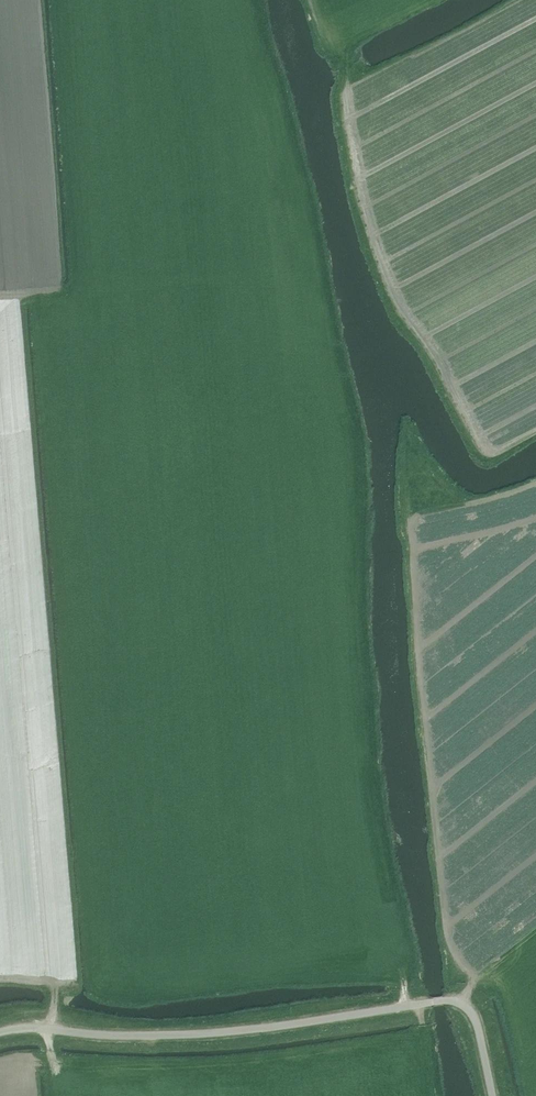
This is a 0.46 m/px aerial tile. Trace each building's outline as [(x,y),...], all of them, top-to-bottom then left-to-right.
[(453,933),(459,945),(475,937),(469,925),(453,933)]
